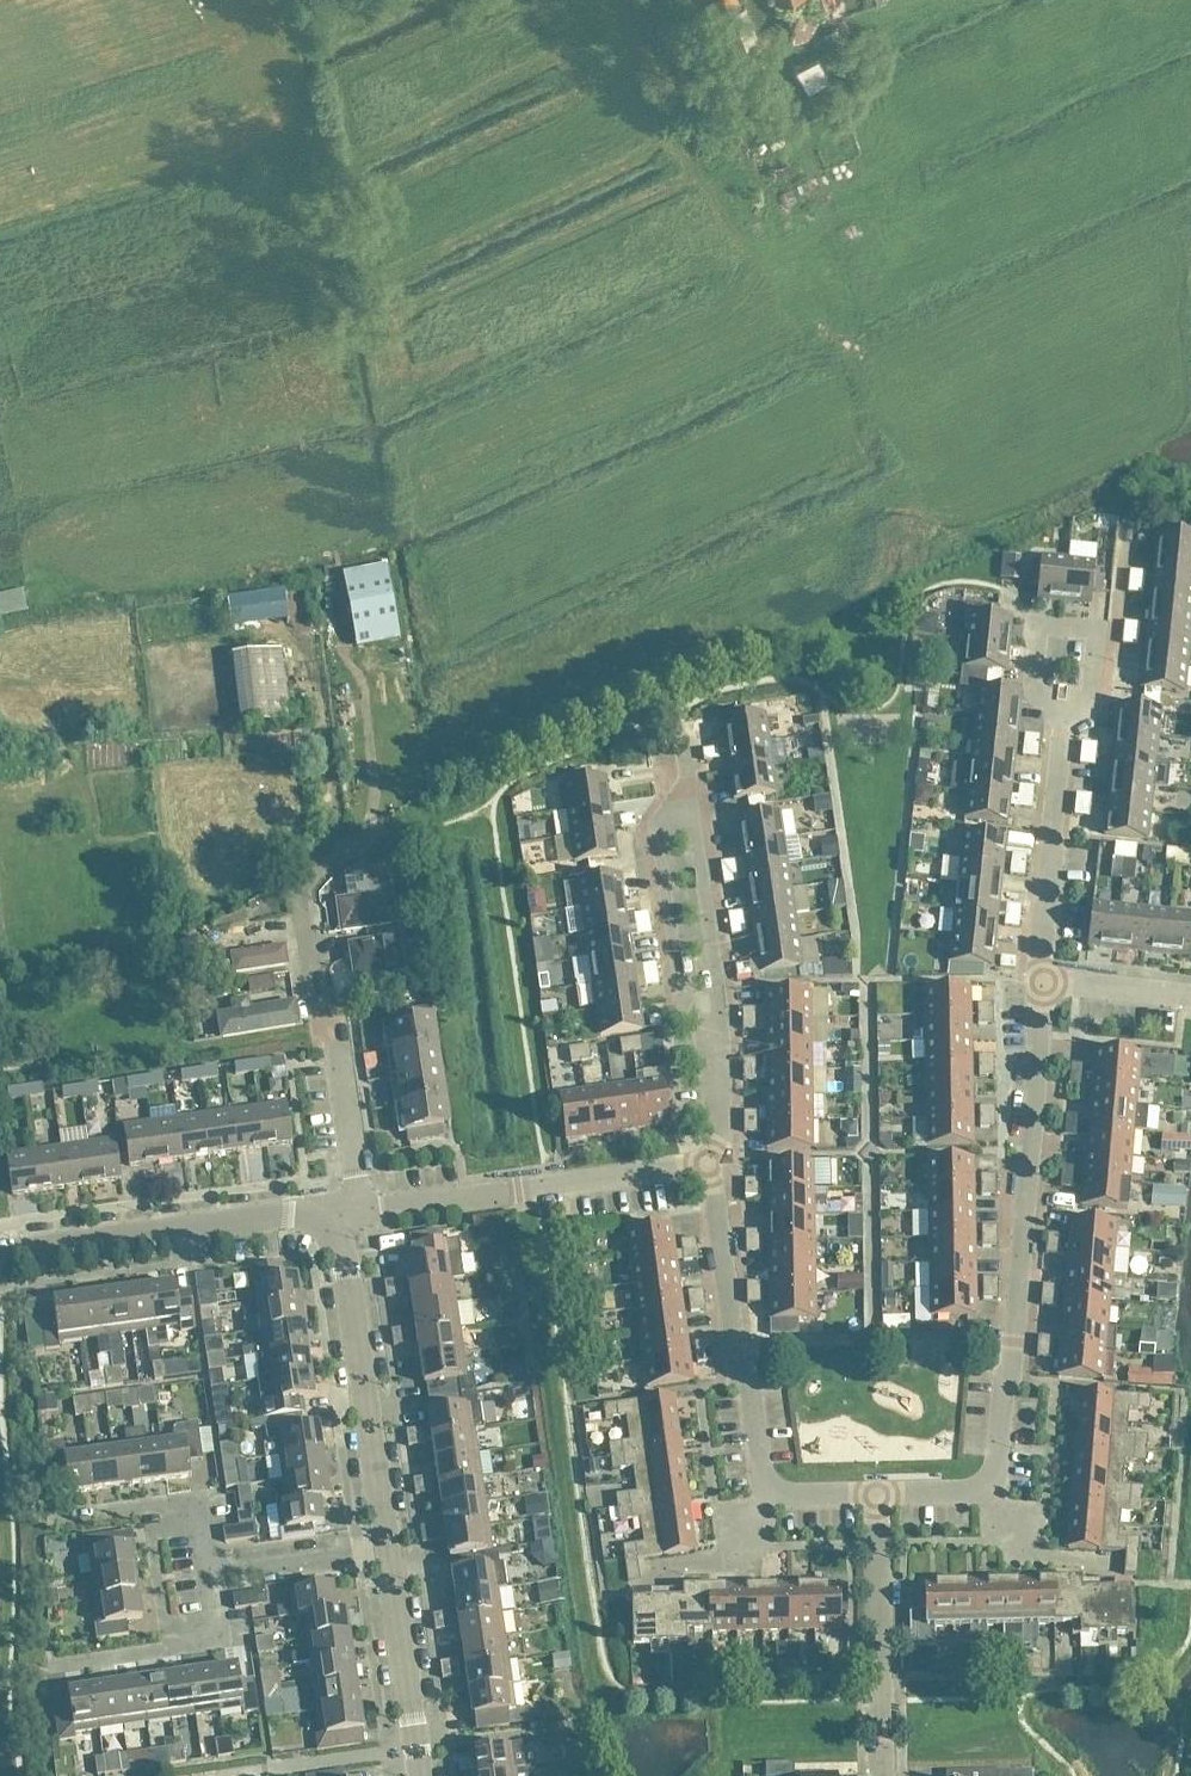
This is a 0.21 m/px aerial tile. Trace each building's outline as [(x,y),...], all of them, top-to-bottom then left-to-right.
[(748,0),(742,0),(722,7),(737,47),(763,39),(748,0)] [(814,14),(809,0),(780,0),(770,4),(778,27),(814,14)] [(678,2),(657,10),(667,38),(690,29),(678,2)] [(852,57),(851,53),(844,36),(816,48),(816,49),(795,58),(804,80),(824,71),(825,73),(852,60),(851,57),(852,57)] [(1155,558),(1190,562),(1190,535),(1187,534),(1188,525),(1173,524),(1172,533),(1158,531),(1155,558)] [(1031,568),(1029,584),(1038,585),(1037,598),(1063,601),(1068,558),(1041,555),(1040,569),(1031,568)] [(1068,558),(1063,601),(1090,604),(1092,590),(1101,591),(1102,576),(1093,575),(1095,561),(1068,558)] [(1153,583),(1190,588),(1190,562),(1155,558),(1153,583)] [(356,645),(399,637),(385,565),(342,574),(356,645)] [(1130,570),(1129,581),(1143,582),(1144,572),(1130,570)] [(1129,581),(1128,592),(1142,593),(1143,582),(1129,581)] [(1150,609),(1190,613),(1190,588),(1153,583),(1150,609)] [(247,595),(223,598),(227,632),(251,630),(287,626),(283,586),(247,590),(247,595)] [(962,603),(958,638),(966,639),(1008,644),(1011,617),(998,616),(999,607),(962,603)] [(1147,635),(1190,639),(1190,629),(1190,613),(1150,609),(1147,635)] [(1124,621),(1123,632),(1138,634),(1139,623),(1124,621)] [(1123,632),(1122,643),(1137,644),(1138,634),(1123,632)] [(1147,635),(1144,660),(1187,665),(1190,639),(1147,635)] [(966,639),(963,666),(987,668),(986,678),(1002,680),(1003,670),(1006,670),(1008,644),(966,639)] [(281,648),(231,654),(240,726),(305,718),(303,704),(288,706),(283,667),(282,653),(281,648)] [(1144,660),(1141,687),(1144,687),(1143,697),(1159,698),(1160,689),(1184,691),(1187,665),(1144,660)] [(978,687),(975,713),(1018,718),(1021,691),(1001,689),(1002,680),(986,678),(985,687),(978,687)] [(1118,704),(1115,730),(1158,735),(1161,708),(1158,708),(1159,698),(1143,697),(1142,706),(1118,704)] [(750,706),(734,709),(735,718),(751,715),(750,706)] [(735,718),(722,720),(726,746),(769,740),(765,713),(751,715),(735,718)] [(975,713),(973,739),(1016,744),(1018,718),(975,713)] [(1115,730),(1113,756),(1156,761),(1158,735),(1115,730)] [(1024,734),(1023,744),(1038,746),(1039,735),(1024,734)] [(973,739),(970,765),(1013,769),(1016,744),(973,739)] [(726,746),(730,772),(772,765),(769,740),(726,746)] [(1082,742),(1081,752),(1095,754),(1096,743),(1082,742)] [(1023,744),(1021,755),(1037,757),(1038,746),(1023,744)] [(717,747),(702,749),(703,753),(704,760),(718,758),(717,751),(717,747)] [(1081,752),(1079,763),(1094,765),(1095,754),(1081,752)] [(1113,756),(1110,781),(1153,786),(1166,788),(1169,762),(1156,761),(1113,756)] [(772,765),(730,772),(734,798),(747,796),(749,806),(764,803),(763,794),(776,792),(772,765)] [(970,765),(967,790),(1010,795),(1013,769),(970,765)] [(590,769),(574,771),(576,780),(591,778),(590,769)] [(576,780),(562,782),(566,809),(609,803),(605,776),(591,778),(576,780)] [(1110,781),(1107,807),(1150,812),(1153,786),(1110,781)] [(1018,785),(1017,795),(1033,797),(1034,786),(1018,785)] [(967,790),(964,817),(1007,822),(1010,795),(967,790)] [(1076,793),(1075,804),(1090,805),(1091,795),(1076,793)] [(1017,795),(1016,806),(1031,808),(1033,797),(1017,795)] [(609,803),(566,809),(570,834),(613,828),(609,803)] [(750,815),(736,817),(740,844),(783,837),(779,811),(766,813),(764,803),(749,806),(750,815)] [(1075,804),(1074,814),(1089,816),(1090,805),(1075,804)] [(1107,807),(1104,834),(1147,838),(1150,812),(1107,807)] [(620,827),(635,825),(634,821),(633,814),(619,816),(620,827)] [(613,828),(570,834),(574,861),(587,859),(589,868),(604,866),(603,857),(617,855),(613,828)] [(960,858),(1003,863),(1006,836),(963,831),(960,858)] [(783,837),(740,844),(744,869),(787,863),(783,837)] [(1126,843),(1115,842),(1113,857),(1125,858),(1126,843)] [(1126,843),(1125,858),(1135,859),(1136,844),(1126,843)] [(1177,849),(1166,848),(1165,862),(1175,864),(1177,849)] [(1177,849),(1175,864),(1186,865),(1188,850),(1177,849)] [(1010,863),(1025,865),(1026,854),(1011,852),(1010,863)] [(1003,863),(960,858),(957,884),(1000,888),(1003,863)] [(735,860),(720,862),(722,872),(737,870),(735,860)] [(744,869),(748,895),(791,888),(787,863),(744,869)] [(1025,865),(1010,863),(1009,874),(1024,875),(1025,865)] [(590,878),(576,880),(580,906),(623,900),(619,874),(606,876),(604,866),(589,868),(590,878)] [(737,870),(722,872),(723,883),(738,881),(737,870)] [(417,908),(412,879),(334,890),(338,913),(341,936),(398,928),(396,911),(417,908)] [(841,881),(826,883),(830,909),(845,906),(841,881)] [(1000,888),(957,884),(954,909),(997,914),(1000,888)] [(791,888),(748,895),(752,920),(795,914),(791,888)] [(623,900),(580,906),(584,932),(627,925),(623,900)] [(1115,948),(1119,905),(1092,902),(1088,945),(1115,948)] [(1005,914),(1020,916),(1021,905),(1006,904),(1005,914)] [(1119,905),(1115,948),(1140,951),(1145,908),(1119,905)] [(418,908),(417,908),(396,911),(398,928),(400,944),(421,941),(422,941),(418,908)] [(1145,908),(1140,951),(1165,954),(1170,911),(1145,908)] [(997,914),(954,909),(952,934),(995,939),(997,914)] [(742,911),(728,913),(729,923),(744,921),(742,911)] [(1170,911),(1165,954),(1190,956),(1190,913),(1170,911)] [(648,912),(633,914),(635,924),(650,922),(648,912)] [(795,914),(752,920),(756,946),(798,939),(795,914)] [(1020,916),(1005,914),(1004,925),(1019,927),(1020,916)] [(288,971),(285,945),(286,945),(283,921),(197,935),(204,982),(209,982),(206,965),(228,962),(231,979),(288,971)] [(744,921),(729,923),(731,934),(746,932),(744,921)] [(650,922),(635,924),(637,935),(651,933),(650,922)] [(627,925),(584,932),(588,957),(631,951),(627,925)] [(426,972),(421,941),(400,944),(398,928),(341,936),(344,959),(347,983),(426,972)] [(995,939),(952,934),(949,961),(992,966),(995,939)] [(798,939),(756,946),(760,972),(802,966),(798,939)] [(631,951),(588,957),(592,983),(635,976),(631,951)] [(848,972),(848,951),(821,952),(821,973),(848,972)] [(1015,958),(1001,956),(999,967),(1014,968),(1015,958)] [(656,963),(641,965),(643,975),(657,973),(656,963)] [(736,965),(737,976),(752,974),(750,963),(736,965)] [(309,1027),(304,1000),(304,998),(303,996),(301,995),(300,994),(297,993),(295,993),(291,994),(288,971),(231,979),(233,995),(211,998),(209,982),(204,982),(212,1041),(309,1027)] [(657,973),(643,975),(644,986),(659,984),(657,973)] [(635,976),(592,983),(596,1008),(638,1002),(635,976)] [(924,1015),(970,1014),(970,987),(924,988),(924,1015)] [(765,1018),(810,1017),(810,990),(764,991),(765,1018)] [(638,1002),(596,1008),(600,1035),(642,1028),(638,1002)] [(977,1014),(993,1013),(993,1002),(977,1003),(977,1014)] [(388,1013),(388,1014),(389,1023),(384,1023),(388,1047),(430,1040),(426,1017),(425,1017),(424,1007),(388,1013)] [(742,1018),(757,1018),(757,1007),(742,1007),(742,1018)] [(993,1013),(977,1014),(978,1024),(993,1023),(993,1013)] [(970,1014),(924,1015),(925,1040),(971,1039),(970,1014)] [(665,1025),(665,1024),(663,1015),(649,1017),(650,1028),(665,1025)] [(811,1043),(810,1017),(765,1018),(765,1044),(811,1043)] [(757,1018),(742,1018),(742,1028),(758,1028),(757,1018)] [(660,1033),(629,1038),(631,1053),(663,1048),(660,1033)] [(631,1053),(629,1038),(619,1039),(621,1054),(631,1053)] [(971,1065),(971,1039),(925,1040),(925,1066),(971,1065)] [(430,1040),(388,1047),(393,1078),(435,1071),(430,1040)] [(811,1043),(765,1044),(765,1069),(811,1069),(811,1043)] [(579,1045),(581,1060),(591,1059),(589,1044),(579,1045)] [(581,1060),(579,1045),(568,1047),(570,1062),(581,1060)] [(380,1046),(361,1048),(362,1065),(382,1063),(380,1046)] [(1095,1048),(1092,1075),(1138,1079),(1140,1052),(1095,1048)] [(978,1065),(994,1065),(994,1054),(978,1054),(978,1065)] [(270,1059),(252,1062),(253,1073),(271,1070),(270,1059)] [(743,1069),(758,1069),(758,1059),(742,1059),(743,1069)] [(252,1062),(234,1064),(234,1065),(236,1075),(253,1073),(252,1062)] [(1071,1063),(1070,1073),(1085,1074),(1086,1064),(1071,1063)] [(971,1065),(925,1066),(926,1091),(971,1091),(971,1065)] [(994,1065),(978,1065),(978,1075),(994,1075),(994,1065)] [(218,1078),(216,1068),(216,1067),(198,1070),(200,1080),(218,1078)] [(758,1069),(743,1069),(743,1080),(758,1080),(758,1069)] [(811,1069),(765,1069),(766,1095),(811,1094),(811,1069)] [(200,1080),(198,1070),(180,1072),(182,1083),(200,1080)] [(439,1103),(435,1071),(393,1078),(397,1109),(439,1103)] [(662,1078),(645,1081),(643,1072),(636,1073),(637,1082),(636,1082),(643,1127),(669,1123),(662,1078)] [(1085,1074),(1070,1073),(1069,1084),(1084,1085),(1085,1074)] [(1085,1074),(1084,1085),(1091,1085),(1090,1101),(1136,1105),(1138,1079),(1092,1075),(1085,1074)] [(164,1086),(162,1075),(145,1077),(146,1088),(164,1086)] [(369,1092),(389,1089),(387,1076),(367,1080),(369,1092)] [(146,1088),(145,1077),(126,1080),(128,1091),(146,1088)] [(636,1082),(610,1086),(617,1131),(643,1127),(636,1082)] [(44,1096),(43,1086),(43,1084),(25,1087),(26,1098),(44,1096)] [(99,1095),(97,1084),(79,1086),(80,1097),(99,1095)] [(80,1097),(79,1086),(62,1089),(63,1100),(80,1097)] [(610,1086),(585,1090),(592,1135),(617,1131),(610,1086)] [(26,1098),(25,1087),(6,1090),(8,1101),(26,1098)] [(592,1135),(585,1090),(558,1094),(565,1139),(592,1135)] [(971,1091),(926,1091),(926,1117),(972,1116),(971,1091)] [(1171,1094),(1172,1107),(1190,1106),(1190,1093),(1171,1094)] [(812,1120),(811,1094),(766,1095),(766,1120),(812,1120)] [(1090,1101),(1088,1126),(1133,1130),(1146,1131),(1148,1106),(1136,1105),(1090,1101)] [(286,1102),(258,1106),(263,1146),(292,1142),(286,1102)] [(443,1126),(439,1103),(397,1109),(401,1132),(406,1132),(407,1141),(444,1135),(442,1126),(443,1126)] [(258,1106),(231,1110),(237,1150),(263,1146),(258,1106)] [(979,1116),(995,1116),(994,1106),(979,1106),(979,1116)] [(231,1110),(204,1114),(210,1154),(237,1150),(231,1110)] [(743,1121),(759,1121),(759,1110),(743,1111),(743,1121)] [(210,1154),(204,1114),(178,1118),(183,1158),(210,1154)] [(1066,1114),(1065,1124),(1081,1126),(1082,1115),(1066,1114)] [(972,1116),(926,1117),(927,1144),(972,1143),(972,1116)] [(995,1116),(979,1116),(979,1127),(995,1127),(995,1116)] [(183,1158),(178,1118),(151,1121),(157,1161),(183,1158)] [(812,1120),(766,1120),(766,1147),(812,1147),(812,1120)] [(157,1161),(151,1121),(123,1125),(128,1165),(157,1161)] [(759,1121),(743,1121),(743,1132),(759,1131),(759,1121)] [(1081,1126),(1065,1124),(1064,1135),(1080,1136),(1081,1126)] [(1088,1126),(1086,1152),(1131,1156),(1133,1130),(1088,1126)] [(1163,1130),(1165,1148),(1188,1146),(1187,1128),(1163,1130)] [(330,1134),(311,1135),(311,1148),(331,1147),(330,1134)] [(87,1142),(93,1182),(121,1178),(115,1138),(87,1142)] [(87,1142),(60,1146),(66,1186),(93,1182),(87,1142)] [(66,1186),(60,1146),(34,1150),(39,1190),(66,1186)] [(39,1190),(34,1150),(6,1154),(11,1194),(39,1190)] [(1084,1167),(1077,1167),(1062,1165),(1061,1176),(1076,1177),(1084,1178),(1129,1182),(1131,1156),(1086,1152),(1084,1167)] [(928,1186),(973,1185),(973,1158),(927,1159),(928,1186)] [(767,1189),(813,1188),(812,1161),(766,1162),(767,1189)] [(980,1185),(996,1184),(996,1173),(980,1174),(980,1185)] [(1076,1177),(1061,1176),(1060,1186),(1075,1188),(1076,1177)] [(744,1189),(760,1189),(759,1178),(744,1178),(744,1189)] [(1129,1182),(1084,1178),(1081,1204),(1127,1208),(1129,1182)] [(996,1184),(980,1185),(981,1195),(996,1194),(996,1184)] [(974,1210),(973,1185),(928,1186),(928,1211),(974,1210)] [(1156,1200),(1180,1203),(1182,1188),(1157,1185),(1156,1200)] [(813,1214),(813,1188),(767,1189),(768,1214),(813,1214)] [(760,1199),(760,1189),(744,1189),(744,1199),(760,1199)] [(974,1210),(928,1211),(929,1237),(974,1236),(974,1210)] [(814,1239),(813,1214),(768,1214),(768,1240),(814,1239)] [(1070,1218),(1068,1245),(1114,1249),(1116,1222),(1070,1218)] [(629,1257),(674,1251),(671,1224),(626,1230),(629,1257)] [(981,1236),(997,1236),(997,1225),(981,1225),(981,1236)] [(745,1241),(761,1240),(761,1230),(745,1230),(745,1241)] [(1047,1232),(1046,1243),(1061,1244),(1062,1234),(1047,1232)] [(975,1262),(974,1236),(929,1237),(929,1262),(975,1262)] [(997,1246),(997,1236),(981,1236),(982,1246),(997,1246)] [(682,1250),(697,1248),(695,1237),(680,1239),(682,1250)] [(458,1239),(438,1241),(406,1246),(408,1260),(405,1260),(409,1285),(452,1279),(463,1277),(458,1239)] [(814,1239),(768,1240),(768,1266),(814,1265),(814,1239)] [(761,1240),(745,1241),(745,1251),(761,1251),(761,1240)] [(1061,1244),(1046,1243),(1045,1253),(1060,1254),(1061,1244)] [(1061,1244),(1060,1254),(1067,1255),(1066,1270),(1111,1274),(1114,1249),(1068,1245),(1061,1244)] [(697,1248),(682,1250),(683,1260),(698,1258),(697,1248)] [(674,1251),(629,1257),(633,1283),(678,1276),(674,1251)] [(910,1256),(910,1307),(923,1307),(924,1257),(910,1256)] [(975,1287),(975,1262),(929,1262),(930,1288),(975,1287)] [(283,1276),(281,1263),(252,1268),(257,1306),(300,1299),(296,1274),(283,1276)] [(815,1290),(814,1265),(768,1266),(769,1291),(815,1290)] [(1066,1270),(1064,1297),(1109,1301),(1111,1274),(1066,1270)] [(197,1275),(195,1275),(199,1306),(200,1314),(217,1311),(212,1273),(197,1275)] [(678,1276),(633,1283),(636,1308),(682,1302),(678,1276)] [(982,1287),(998,1287),(998,1277),(982,1277),(982,1287)] [(385,1289),(402,1286),(401,1278),(384,1281),(385,1289)] [(455,1303),(452,1279),(409,1285),(413,1309),(455,1303)] [(746,1292),(762,1291),(762,1281),(746,1281),(746,1292)] [(174,1282),(149,1285),(155,1328),(158,1346),(168,1345),(165,1327),(180,1325),(180,1330),(195,1328),(190,1295),(189,1287),(175,1289),(174,1282)] [(1041,1295),(1057,1296),(1058,1285),(1042,1284),(1041,1295)] [(149,1285),(125,1289),(131,1331),(145,1329),(148,1348),(158,1346),(155,1328),(149,1285)] [(402,1286),(385,1289),(386,1297),(403,1294),(402,1286)] [(975,1287),(930,1288),(930,1315),(976,1314),(975,1287)] [(998,1298),(998,1287),(982,1287),(983,1298),(998,1298)] [(689,1301),(704,1299),(702,1288),(687,1290),(689,1301)] [(131,1331),(125,1289),(101,1292),(110,1352),(112,1368),(114,1385),(122,1384),(120,1367),(124,1367),(120,1333),(131,1331)] [(815,1290),(769,1291),(770,1318),(815,1318),(815,1290)] [(762,1302),(762,1291),(746,1292),(747,1302),(762,1302)] [(101,1292),(77,1296),(83,1338),(97,1336),(100,1354),(110,1352),(101,1292)] [(1057,1296),(1041,1295),(1040,1305),(1056,1306),(1057,1296)] [(83,1338),(77,1296),(52,1299),(54,1314),(40,1316),(45,1349),(59,1347),(58,1342),(83,1338)] [(1064,1297),(1062,1322),(1107,1326),(1109,1301),(1064,1297)] [(257,1306),(243,1308),(245,1318),(259,1316),(261,1330),(303,1323),(300,1299),(257,1306)] [(705,1309),(704,1299),(689,1301),(690,1311),(705,1309)] [(685,1327),(682,1302),(636,1308),(640,1334),(685,1327)] [(459,1327),(455,1303),(413,1309),(416,1333),(459,1327)] [(217,1311),(200,1314),(201,1322),(218,1319),(217,1311)] [(797,1334),(797,1318),(770,1318),(770,1335),(797,1334)] [(1107,1326),(1062,1322),(1059,1347),(1105,1351),(1107,1326)] [(261,1330),(263,1344),(242,1347),(243,1357),(254,1355),(307,1348),(303,1323),(261,1330)] [(392,1337),(409,1334),(408,1327),(391,1329),(392,1337)] [(462,1351),(459,1327),(416,1333),(420,1357),(462,1351)] [(685,1327),(640,1334),(643,1359),(689,1353),(685,1327)] [(410,1342),(409,1334),(392,1337),(393,1345),(410,1342)] [(1038,1335),(1037,1346),(1052,1347),(1053,1336),(1038,1335)] [(696,1352),(711,1350),(710,1340),(694,1342),(696,1352)] [(1052,1347),(1037,1346),(1036,1356),(1051,1357),(1052,1347)] [(1105,1351),(1059,1347),(1057,1374),(1103,1378),(1105,1351)] [(310,1372),(307,1348),(254,1355),(258,1379),(310,1372)] [(711,1350),(696,1352),(697,1362),(712,1360),(711,1350)] [(462,1351),(420,1357),(424,1382),(426,1382),(428,1396),(475,1389),(473,1375),(466,1376),(462,1351)] [(207,1362),(224,1360),(223,1352),(206,1354),(207,1362)] [(692,1380),(689,1353),(643,1359),(647,1386),(692,1380)] [(400,1378),(416,1375),(411,1355),(395,1359),(400,1378)] [(198,1357),(183,1359),(186,1375),(200,1373),(198,1357)] [(225,1367),(224,1360),(207,1362),(208,1370),(225,1367)] [(162,1378),(160,1363),(160,1361),(152,1362),(154,1379),(162,1378)] [(114,1385),(112,1368),(104,1369),(106,1386),(114,1385)] [(1135,1368),(1134,1383),(1133,1384),(1171,1387),(1172,1371),(1135,1368)] [(310,1372),(258,1379),(263,1418),(301,1413),(299,1399),(314,1397),(310,1372)] [(215,1415),(226,1413),(220,1373),(209,1375),(215,1415)] [(139,1406),(136,1389),(128,1390),(131,1407),(139,1406)] [(475,1389),(428,1396),(430,1409),(428,1410),(431,1434),(474,1428),(483,1427),(480,1402),(477,1402),(475,1389)] [(131,1407),(128,1390),(121,1391),(123,1408),(131,1407)] [(1150,1396),(1080,1390),(1078,1417),(1128,1421),(1129,1409),(1149,1410),(1150,1396)] [(627,1428),(677,1421),(673,1394),(603,1404),(605,1419),(625,1416),(627,1428)] [(88,1396),(80,1397),(83,1414),(91,1413),(90,1406),(88,1396)] [(83,1414),(80,1397),(72,1398),(75,1415),(83,1414)] [(301,1413),(263,1418),(249,1421),(251,1429),(265,1427),(266,1438),(270,1441),(277,1440),(279,1454),(322,1448),(318,1423),(303,1426),(301,1413)] [(1078,1417),(1075,1443),(1146,1449),(1147,1435),(1127,1434),(1128,1421),(1078,1417)] [(160,1437),(166,1479),(190,1476),(188,1460),(202,1459),(197,1421),(176,1424),(173,1428),(174,1435),(160,1437)] [(677,1421),(627,1428),(629,1440),(608,1443),(610,1456),(680,1447),(677,1421)] [(144,1427),(134,1428),(141,1483),(166,1479),(160,1437),(145,1439),(144,1427)] [(407,1438),(424,1435),(423,1427),(405,1430),(407,1438)] [(125,1442),(111,1444),(117,1486),(141,1483),(134,1428),(124,1430),(125,1442)] [(474,1428),(431,1434),(435,1459),(477,1452),(474,1428)] [(425,1443),(424,1435),(407,1438),(408,1445),(425,1443)] [(87,1447),(63,1450),(62,1441),(44,1443),(51,1495),(93,1490),(87,1447)] [(236,1441),(219,1443),(222,1463),(239,1460),(236,1441)] [(1075,1443),(1073,1468),(1123,1472),(1124,1460),(1145,1462),(1146,1449),(1075,1443)] [(111,1444),(87,1447),(93,1490),(117,1486),(111,1444)] [(680,1447),(610,1456),(612,1470),(633,1467),(634,1479),(684,1472),(680,1447)] [(325,1472),(322,1448),(279,1454),(283,1479),(325,1472)] [(481,1477),(477,1452),(435,1459),(438,1483),(481,1477)] [(239,1460),(222,1463),(223,1471),(226,1487),(243,1485),(239,1460)] [(1123,1472),(1073,1468),(1071,1494),(1142,1500),(1143,1487),(1122,1485),(1123,1472)] [(283,1479),(285,1493),(275,1494),(277,1503),(286,1502),(286,1503),(319,1498),(319,1499),(329,1497),(325,1472),(283,1479)] [(684,1472),(634,1479),(636,1491),(615,1494),(617,1507),(687,1498),(684,1472)] [(414,1486),(431,1484),(430,1476),(413,1478),(414,1486)] [(484,1501),(481,1477),(438,1483),(442,1507),(484,1501)] [(432,1491),(431,1484),(414,1486),(415,1494),(432,1491)] [(1071,1494),(1069,1520),(1119,1524),(1120,1511),(1141,1513),(1142,1500),(1071,1494)] [(323,1523),(319,1499),(319,1498),(286,1503),(286,1502),(277,1503),(282,1539),(316,1533),(315,1524),(323,1523)] [(691,1523),(687,1498),(617,1507),(619,1521),(640,1518),(641,1530),(691,1523)] [(488,1525),(484,1501),(442,1507),(445,1531),(488,1525)] [(1119,1524),(1069,1520),(1067,1546),(1125,1551),(1124,1574),(1136,1575),(1139,1538),(1118,1536),(1119,1524)] [(224,1542),(257,1537),(255,1523),(239,1525),(222,1527),(224,1542)] [(691,1523),(641,1530),(643,1542),(622,1545),(627,1582),(640,1580),(636,1558),(695,1550),(691,1523)] [(437,1524),(420,1526),(421,1534),(438,1532),(437,1524)] [(488,1525),(445,1531),(449,1556),(451,1556),(491,1550),(488,1525)] [(92,1575),(134,1569),(131,1544),(115,1546),(113,1532),(81,1537),(83,1552),(88,1552),(92,1575)] [(438,1532),(421,1534),(422,1542),(439,1540),(438,1532)] [(529,1544),(530,1556),(543,1567),(554,1566),(550,1542),(529,1544)] [(497,1549),(491,1550),(451,1556),(453,1569),(451,1569),(454,1594),(497,1588),(507,1586),(503,1562),(499,1562),(497,1549)] [(138,1593),(134,1569),(92,1575),(95,1599),(138,1593)] [(539,1597),(552,1595),(549,1576),(536,1579),(539,1597)] [(292,1604),(276,1607),(278,1618),(293,1616),(303,1614),(335,1609),(335,1608),(332,1584),(315,1586),(314,1578),(314,1577),(288,1581),(288,1582),(290,1590),(292,1604)] [(1081,1577),(1054,1578),(1055,1624),(1071,1623),(1072,1635),(1082,1634),(1081,1589),(1081,1577)] [(1029,1624),(1028,1578),(1002,1579),(1004,1625),(1004,1646),(1030,1645),(1029,1624)] [(1055,1624),(1054,1578),(1028,1578),(1029,1624),(1055,1624)] [(1004,1625),(1002,1579),(977,1580),(978,1625),(1004,1625)] [(65,1588),(64,1580),(46,1582),(48,1590),(65,1588)] [(924,1581),(925,1609),(909,1610),(911,1674),(930,1673),(930,1658),(936,1658),(936,1626),(952,1626),(951,1580),(924,1581)] [(977,1580),(951,1580),(952,1626),(978,1625),(977,1580)] [(812,1583),(786,1584),(787,1629),(813,1629),(812,1583)] [(822,1640),(822,1629),(840,1628),(839,1583),(812,1583),(813,1629),(813,1640),(822,1640)] [(761,1584),(735,1585),(736,1630),(762,1630),(761,1584)] [(786,1584),(761,1584),(762,1630),(787,1629),(786,1584)] [(709,1585),(682,1586),(682,1598),(683,1643),(694,1643),(694,1631),(710,1631),(709,1585)] [(736,1630),(735,1585),(709,1585),(710,1631),(736,1630)] [(500,1612),(497,1588),(454,1594),(458,1618),(500,1612)] [(1105,1588),(1081,1589),(1082,1634),(1098,1634),(1098,1646),(1107,1645),(1105,1588)] [(1132,1588),(1105,1588),(1107,1645),(1116,1645),(1116,1634),(1134,1633),(1132,1588)] [(267,1604),(265,1589),(232,1594),(234,1608),(250,1606),(267,1604)] [(138,1593),(95,1599),(99,1623),(93,1623),(96,1639),(128,1634),(126,1620),(141,1618),(138,1593)] [(658,1598),(631,1599),(632,1644),(650,1644),(650,1655),(660,1655),(658,1598)] [(682,1598),(658,1598),(660,1655),(668,1655),(668,1643),(683,1643),(682,1598)] [(345,1607),(335,1608),(335,1609),(303,1614),(306,1638),(348,1632),(345,1607)] [(449,1611),(432,1614),(433,1621),(451,1619),(449,1611)] [(500,1612),(458,1618),(461,1642),(504,1636),(500,1612)] [(452,1627),(451,1619),(433,1621),(435,1629),(452,1627)] [(308,1651),(291,1654),(293,1665),(310,1662),(352,1656),(348,1632),(306,1638),(308,1651)] [(272,1635),(255,1638),(256,1645),(273,1643),(272,1635)] [(504,1636),(461,1642),(465,1666),(508,1660),(504,1636)] [(273,1643),(256,1645),(257,1653),(274,1651),(273,1643)] [(548,1668),(562,1665),(559,1648),(545,1650),(548,1668)] [(352,1656),(310,1662),(313,1686),(356,1680),(352,1656)] [(1030,1671),(1030,1656),(1020,1656),(1020,1671),(1030,1671)] [(1041,1656),(1030,1656),(1030,1671),(1041,1671),(1041,1656)] [(979,1672),(979,1657),(968,1657),(968,1673),(979,1672)] [(989,1657),(979,1657),(979,1672),(989,1672),(989,1657)] [(456,1659),(439,1662),(441,1669),(458,1667),(456,1659)] [(848,1659),(837,1660),(837,1675),(848,1675),(848,1659)] [(508,1660),(465,1666),(468,1690),(511,1684),(508,1660)] [(789,1676),(788,1661),(778,1661),(778,1677),(789,1676)] [(800,1661),(788,1661),(789,1676),(801,1676),(800,1661)] [(737,1662),(726,1662),(727,1678),(737,1678),(737,1662)] [(747,1662),(737,1662),(737,1678),(748,1677),(747,1662)] [(253,1678),(239,1680),(237,1665),(212,1668),(218,1711),(243,1707),(243,1713),(258,1711),(253,1678)] [(277,1667),(260,1670),(263,1694),(280,1691),(277,1667)] [(458,1667),(441,1669),(442,1677),(459,1675),(458,1667)] [(212,1668),(188,1672),(195,1714),(218,1711),(212,1668)] [(195,1714),(188,1672),(164,1675),(170,1718),(195,1714)] [(164,1675),(140,1679),(146,1721),(170,1718),(164,1675)] [(146,1721),(140,1679),(116,1682),(122,1725),(146,1721)] [(356,1680),(313,1686),(317,1710),(359,1704),(356,1680)] [(116,1682),(92,1686),(98,1729),(122,1725),(116,1682)] [(511,1684),(468,1690),(472,1715),(474,1715),(476,1729),(509,1724),(543,1719),(542,1715),(541,1713),(530,1707),(515,1709),(511,1684)] [(92,1686),(67,1690),(50,1692),(57,1742),(75,1739),(74,1732),(98,1729),(92,1686)] [(280,1691),(263,1694),(264,1701),(266,1717),(284,1715),(281,1699),(280,1691)] [(320,1734),(315,1734),(317,1749),(349,1745),(365,1742),(363,1729),(359,1704),(317,1710),(320,1734)] [(559,1736),(556,1737),(547,1738),(549,1749),(561,1747),(559,1736)] [(230,1737),(223,1738),(225,1755),(233,1754),(230,1737)] [(225,1755),(223,1738),(215,1739),(217,1756),(225,1755)] [(521,1742),(511,1743),(468,1749),(472,1773),(515,1768),(524,1766),(521,1742)] [(177,1762),(185,1761),(182,1744),(175,1745),(177,1762)] [(177,1762),(175,1745),(167,1747),(169,1764),(177,1762)] [(129,1770),(137,1768),(134,1751),(126,1753),(129,1770)] [(129,1770),(126,1753),(118,1754),(121,1771),(129,1770)] [(97,1774),(105,1773),(102,1756),(94,1757),(97,1774)] [(794,1762),(765,1763),(765,1775),(794,1775),(794,1762)] [(515,1768),(472,1773),(472,1775),(516,1775),(530,1774),(529,1766),(524,1767),(524,1766),(515,1768)]
